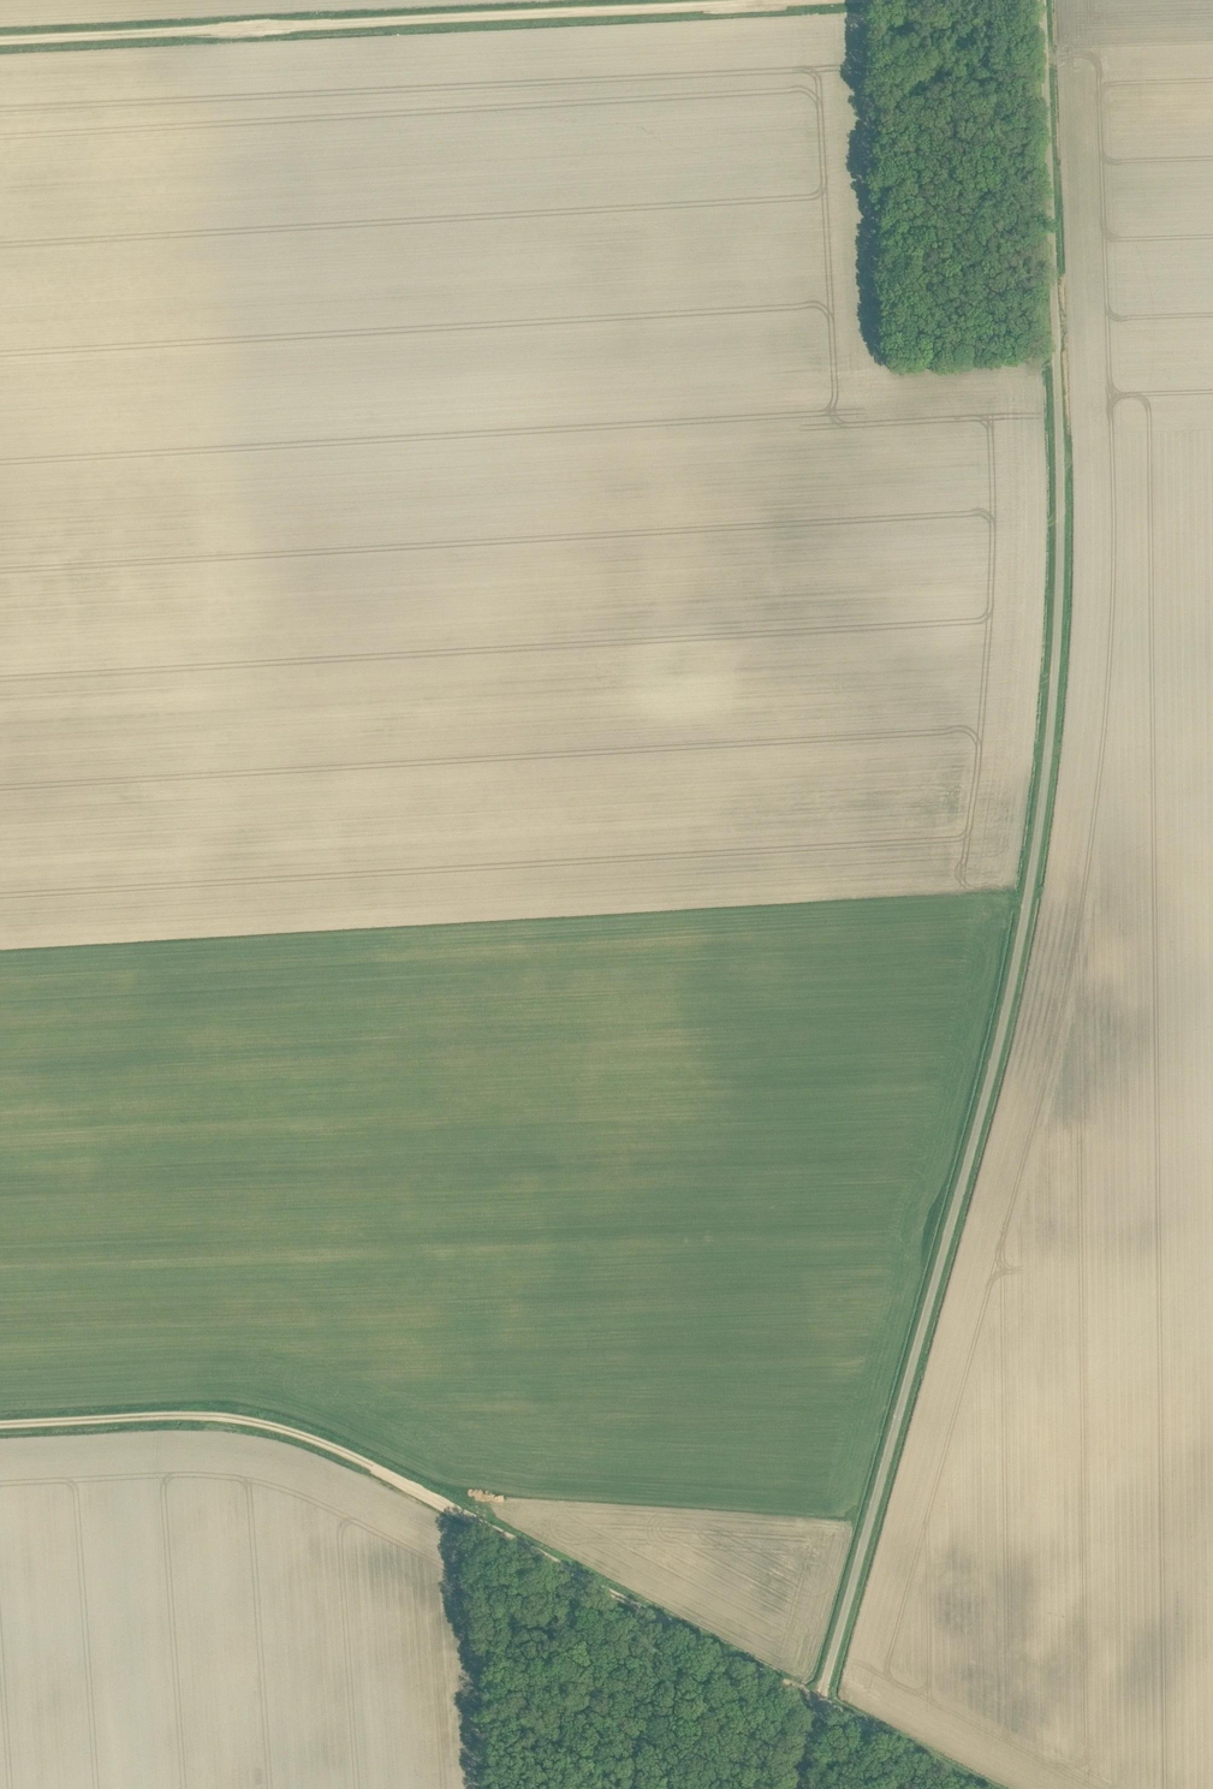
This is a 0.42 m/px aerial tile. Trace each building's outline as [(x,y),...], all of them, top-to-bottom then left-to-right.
[(117,1545),(117,1555),(127,1555),(126,1545),(117,1545)]
